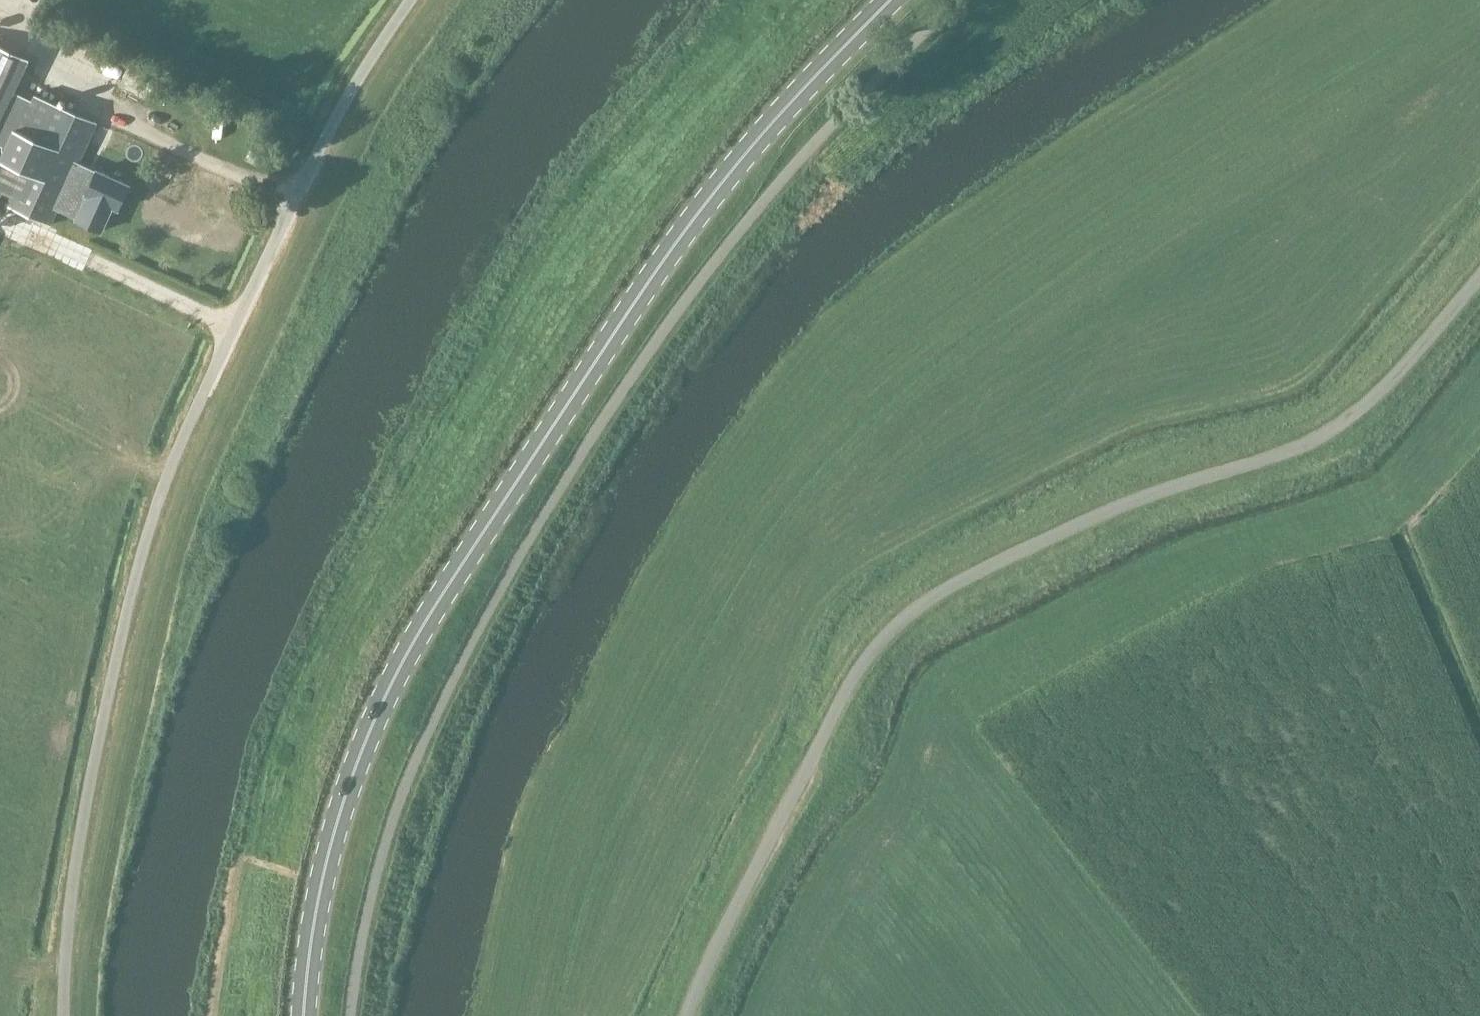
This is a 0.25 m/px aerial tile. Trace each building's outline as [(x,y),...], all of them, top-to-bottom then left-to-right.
[(31,99),(13,91),(28,56),(0,44),(0,188),(12,194),(6,205),(48,225),(56,208),(76,217),(75,219),(100,230),(112,206),(117,208),(128,184),(96,169),(95,171),(77,163),(95,122),(34,94),(31,99)] [(266,170),(269,162),(260,159),(257,167),(266,170)]
